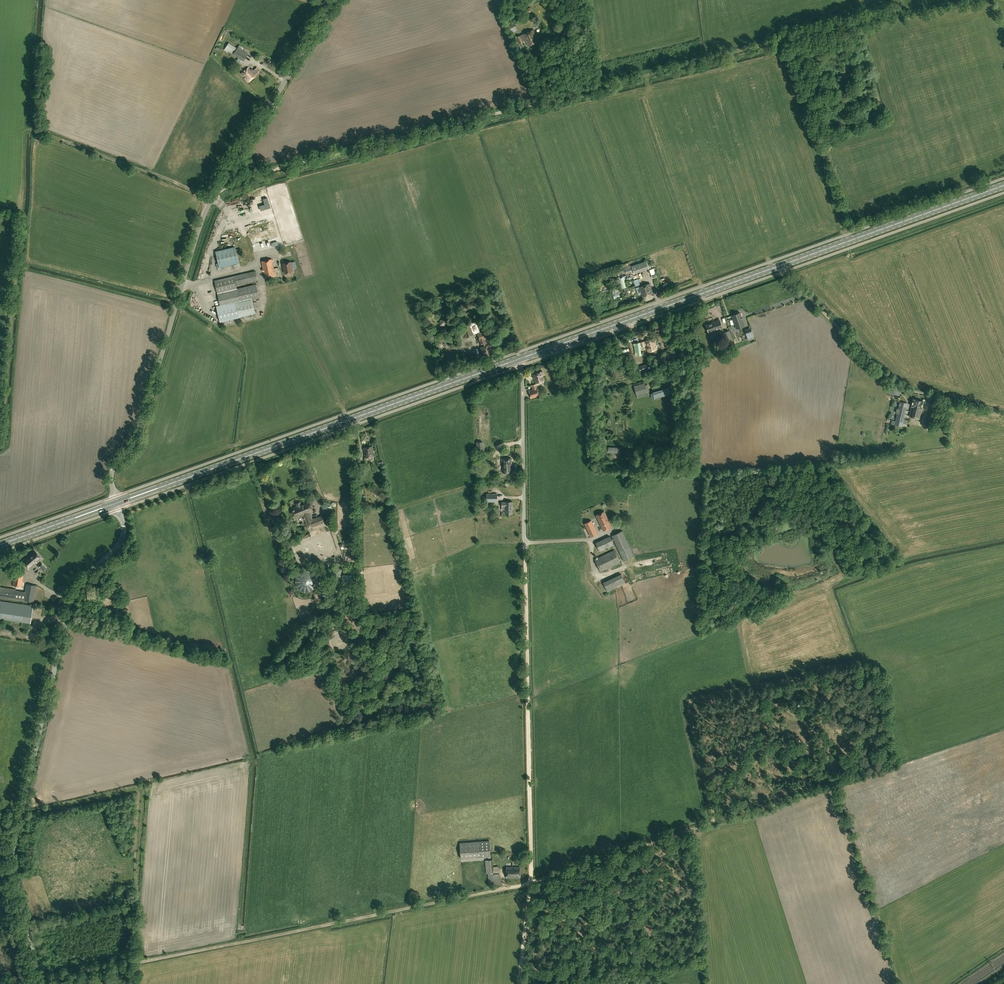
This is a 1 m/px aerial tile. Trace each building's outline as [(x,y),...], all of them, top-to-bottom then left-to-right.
[(507,23),(508,26),(509,29),(510,29),(511,31),(512,33),(517,31),(515,26),(517,25),(515,20),(507,23)] [(523,41),(525,40),(528,46),(539,41),(533,29),(523,34),(517,37),(520,44),(523,42),(523,41)] [(225,48),(232,52),(235,48),(228,43),(225,48)] [(233,54),(244,61),(249,53),(238,47),(233,54)] [(244,78),(248,83),(256,76),(255,75),(260,70),(257,67),(252,72),(248,67),(241,73),(244,78)] [(258,229),(253,230),(256,248),(267,246),(267,248),(276,246),(276,244),(280,244),(276,225),(262,228),(261,224),(257,225),(258,229)] [(216,251),(220,267),(239,262),(235,247),(216,251)] [(275,275),(272,259),(261,261),(265,277),(275,275)] [(635,273),(649,268),(646,260),(632,265),(629,266),(624,267),(626,273),(631,272),(634,272),(635,273)] [(291,261),(283,263),(285,273),(293,271),(291,261)] [(215,281),(218,293),(220,305),(216,306),(220,322),(256,313),(252,299),(260,298),(256,284),(252,285),(237,289),(237,285),(258,280),(255,271),(215,281)] [(642,296),(653,293),(650,283),(636,288),(638,294),(641,292),(642,296)] [(621,289),(613,291),(616,298),(619,297),(618,295),(622,293),(621,289)] [(737,328),(744,326),(742,319),(742,316),(741,316),(740,313),(732,315),(733,319),(732,320),(734,324),(735,323),(737,328)] [(707,324),(709,330),(723,326),(721,320),(707,324)] [(494,353),(490,344),(485,330),(480,332),(476,321),(469,324),(470,325),(463,328),(467,337),(477,333),(480,341),(481,340),(483,346),(480,347),(484,357),(494,353)] [(729,330),(725,332),(728,341),(733,340),(729,330)] [(640,342),(639,343),(641,347),(642,347),(646,345),(648,352),(657,349),(654,338),(640,342)] [(544,380),(542,375),(544,375),(542,371),(532,375),(536,383),(544,380)] [(539,396),(536,384),(532,385),(533,389),(529,390),(531,398),(539,396)] [(645,384),(636,386),(637,392),(638,395),(647,392),(645,385),(645,384)] [(653,392),(655,397),(670,393),(669,388),(653,392)] [(922,408),(923,401),(913,399),(911,406),(909,416),(919,419),(921,408),(922,408)] [(892,420),(891,424),(894,425),(895,425),(896,425),(896,427),(900,428),(901,426),(902,427),(903,423),(906,410),(907,403),(900,402),(895,421),(893,421),(892,420)] [(933,424),(935,415),(929,414),(927,423),(933,424)] [(484,452),(483,441),(476,442),(477,452),(484,452)] [(374,456),(372,446),(363,447),(365,457),(374,456)] [(512,472),(511,458),(502,459),(503,472),(512,472)] [(326,521),(323,515),(312,519),(309,512),(313,511),(309,501),(300,504),(301,506),(294,509),(296,516),(303,513),(306,522),(308,521),(311,527),(326,521)] [(502,509),(505,510),(505,513),(512,513),(512,501),(505,502),(502,502),(502,506),(502,509)] [(611,527),(604,511),(596,515),(603,530),(611,527)] [(591,520),(585,523),(591,536),(597,533),(591,520)] [(612,535),(619,551),(623,560),(634,556),(622,530),(612,535)] [(614,544),(610,535),(596,542),(599,551),(614,544)] [(42,558),(34,550),(22,561),(29,569),(42,558)] [(620,562),(614,550),(595,559),(601,571),(620,562)] [(296,577),(295,581),(296,586),(300,590),(304,592),(310,592),(314,589),(318,585),(318,580),(316,574),(313,572),(308,570),(303,570),(299,572),(296,577)] [(22,587),(24,574),(14,572),(12,586),(22,587)] [(621,574),(603,582),(608,592),(626,583),(621,574)] [(36,585),(26,584),(25,590),(0,587),(0,597),(33,602),(36,585)] [(33,606),(0,601),(0,618),(30,623),(33,606)] [(109,616),(120,613),(118,606),(108,608),(109,616)] [(794,710),(806,707),(803,699),(792,702),(794,710)] [(461,858),(481,856),(491,856),(490,841),(460,843),(461,858)] [(488,873),(489,885),(500,884),(499,873),(493,874),(493,873),(492,860),(485,860),(486,874),(488,873)] [(520,877),(520,867),(506,867),(506,877),(520,877)]
